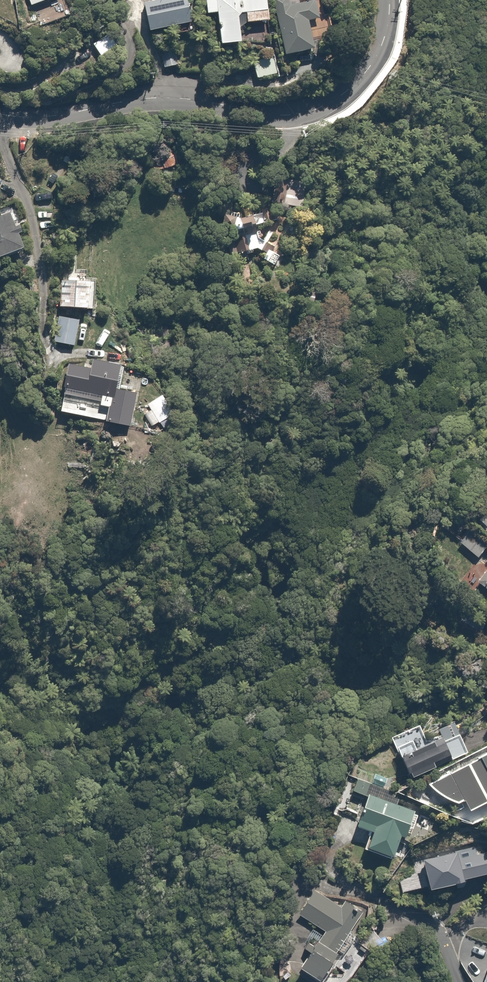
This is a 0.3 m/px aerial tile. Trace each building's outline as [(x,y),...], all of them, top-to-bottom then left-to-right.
[(146,8),(152,33),(194,23),(188,0),(180,0),(146,8)] [(208,16),(217,15),(222,49),(242,46),(238,16),(246,15),(247,26),(271,22),(268,0),(206,0),(208,16)] [(284,57),(314,52),(308,23),(321,21),(318,0),(304,3),(303,0),(274,0),(284,57)] [(112,36),(94,45),(101,59),(119,51),(112,36)] [(173,51),(159,56),(165,70),(178,65),(173,51)] [(274,57),(252,65),(258,80),(280,73),(274,57)] [(307,186),(286,184),(283,209),(304,211),(307,186)] [(266,215),(225,211),(223,232),(239,234),(237,257),(276,261),(279,230),(265,228),(266,215)] [(0,220),(0,265),(31,251),(14,214),(0,220)] [(95,283),(63,281),(61,310),(93,312),(95,283)] [(80,321),(57,318),(54,343),(77,346),(80,321)] [(93,370),(68,366),(62,414),(107,420),(107,425),(133,428),(138,386),(128,385),(127,391),(118,390),(121,365),(94,361),(93,370)] [(459,544),(479,561),(486,551),(486,548),(469,533),(459,544)] [(477,583),(486,591),(486,570),(477,583)] [(419,726),(392,740),(412,780),(469,751),(456,725),(426,740),(419,726)] [(429,785),(429,786),(430,788),(431,789),(431,790),(432,791),(433,792),(434,793),(435,794),(436,795),(437,796),(438,797),(439,798),(440,798),(441,799),(443,800),(444,800),(445,801),(446,801),(447,802),(448,802),(450,802),(451,803),(452,803),(453,803),(455,803),(456,803),(457,803),(458,803),(460,803),(461,803),(462,803),(463,803),(465,802),(466,802),(472,814),(486,807),(486,755),(429,785)] [(371,783),(358,779),(353,793),(366,798),(371,783)] [(431,821),(372,797),(359,828),(376,835),(368,854),(392,864),(403,837),(421,844),(431,821)] [(425,862),(432,895),(469,886),(468,882),(486,878),(486,848),(425,862)] [(368,916),(347,902),(341,911),(316,893),(298,918),(315,930),(307,943),(310,945),(306,950),(313,956),(302,972),(317,981),(349,981),(369,953),(351,941),(368,916)]
